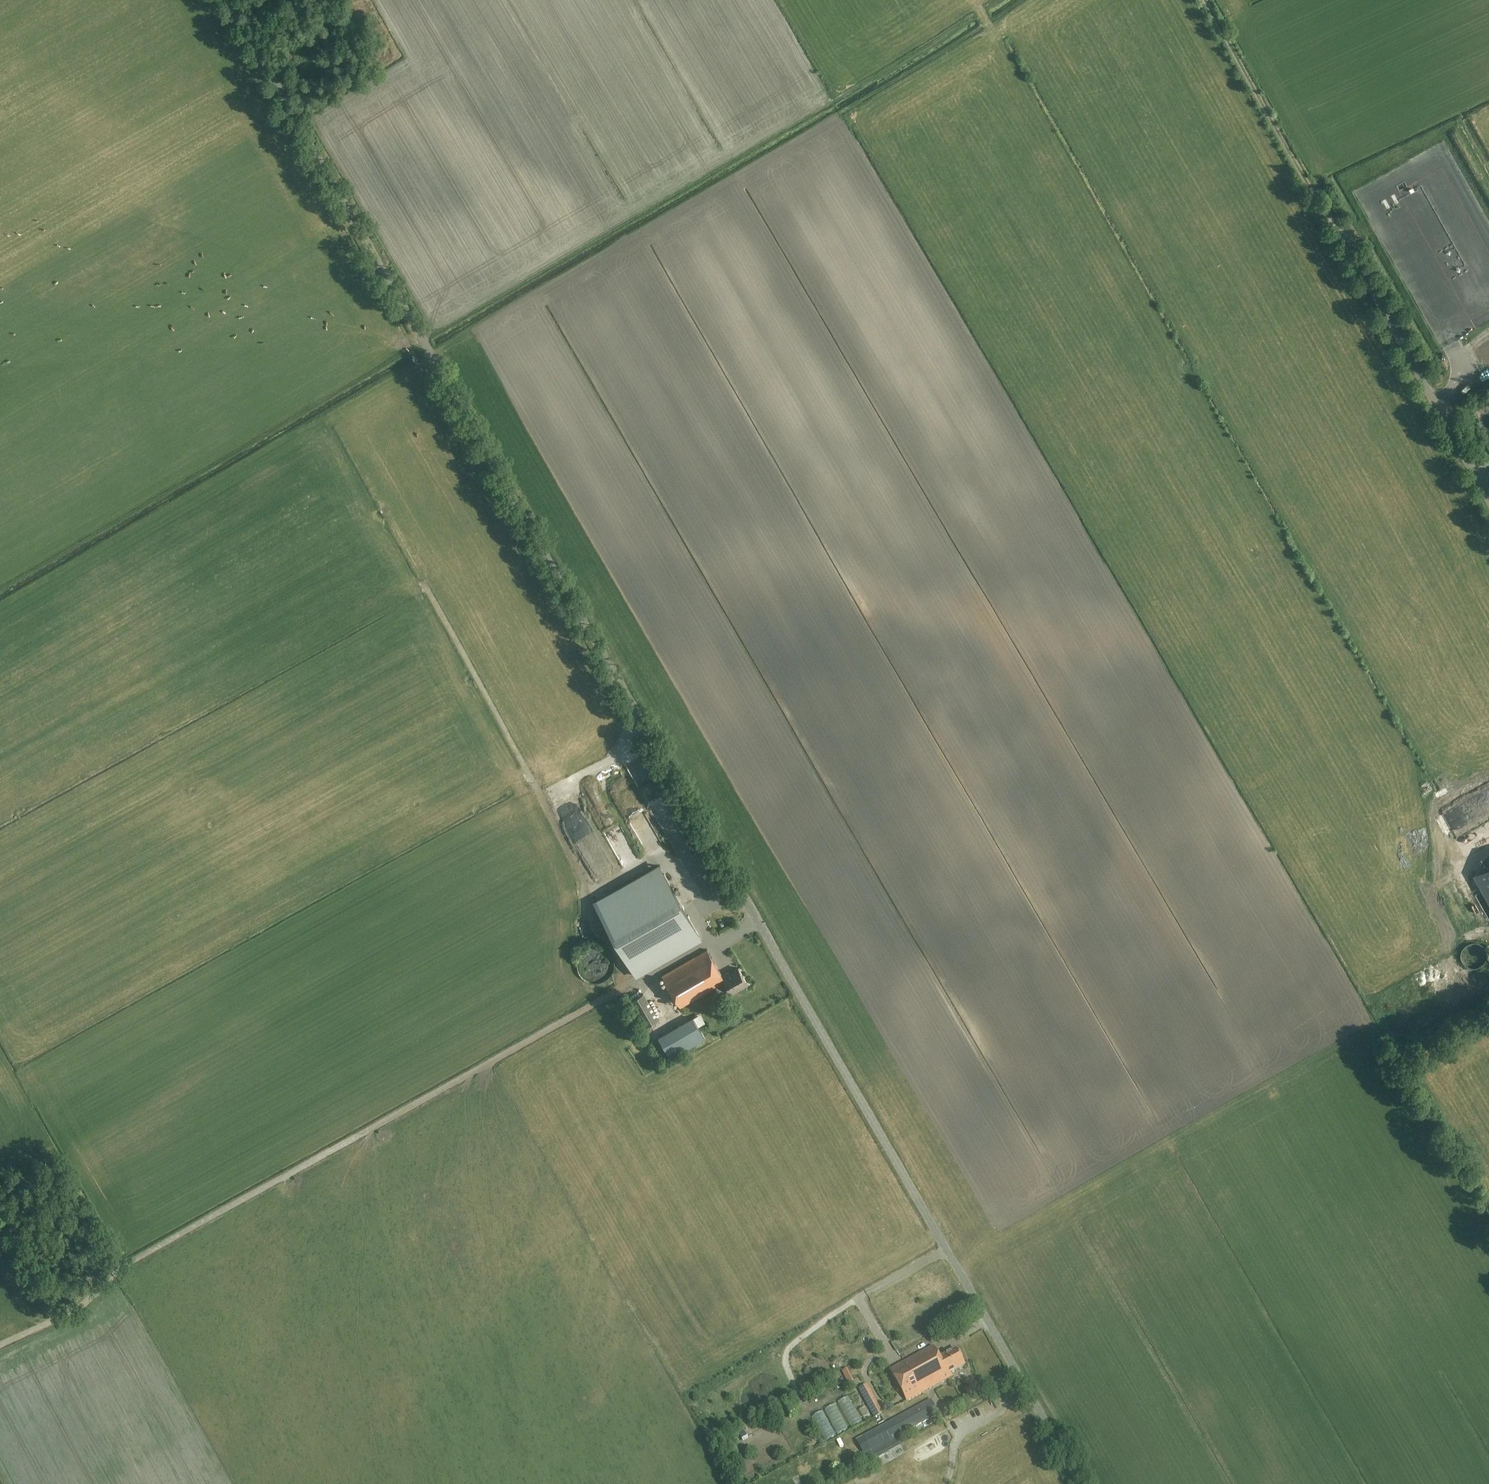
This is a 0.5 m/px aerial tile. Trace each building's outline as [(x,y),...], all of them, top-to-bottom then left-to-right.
[(1484,366),(1475,371),(1477,376),(1487,372),(1484,366)] [(664,824),(670,836),(682,830),(676,818),(664,824)] [(608,832),(628,869),(642,861),(619,820),(611,825),(613,829),(608,832)] [(639,973),(701,938),(659,864),(597,899),(639,973)] [(1475,874),(1488,900),(1488,866),(1475,874)] [(1470,969),(1475,969),(1480,967),(1484,964),(1486,959),(1487,954),(1485,949),(1482,945),(1477,943),(1473,942),(1468,944),(1464,946),(1461,950),(1460,956),(1461,961),(1465,966),(1470,969)] [(731,993),(747,984),(738,968),(729,973),(728,972),(722,976),(707,950),(662,976),(680,1007),(723,982),(725,986),(727,985),(731,993)] [(629,1002),(644,1028),(659,1019),(644,993),(629,1002)] [(703,1013),(697,1015),(701,1025),(707,1023),(703,1013)] [(670,1059),(705,1039),(693,1017),(658,1037),(670,1059)] [(889,1370),(907,1402),(953,1376),(951,1373),(965,1365),(956,1349),(940,1358),(933,1346),(889,1370)] [(829,1402),(840,1398),(834,1384),(824,1388),(829,1402)] [(874,1417),(882,1413),(866,1384),(858,1388),(874,1417)] [(938,1414),(931,1400),(863,1436),(871,1452),(900,1436),(899,1435),(938,1414)] [(798,1401),(791,1406),(795,1412),(802,1407),(798,1401)] [(759,1436),(770,1435),(769,1421),(758,1422),(759,1436)] [(929,1448),(923,1449),(925,1454),(931,1453),(931,1452),(942,1449),(938,1437),(926,1440),(929,1448)]
